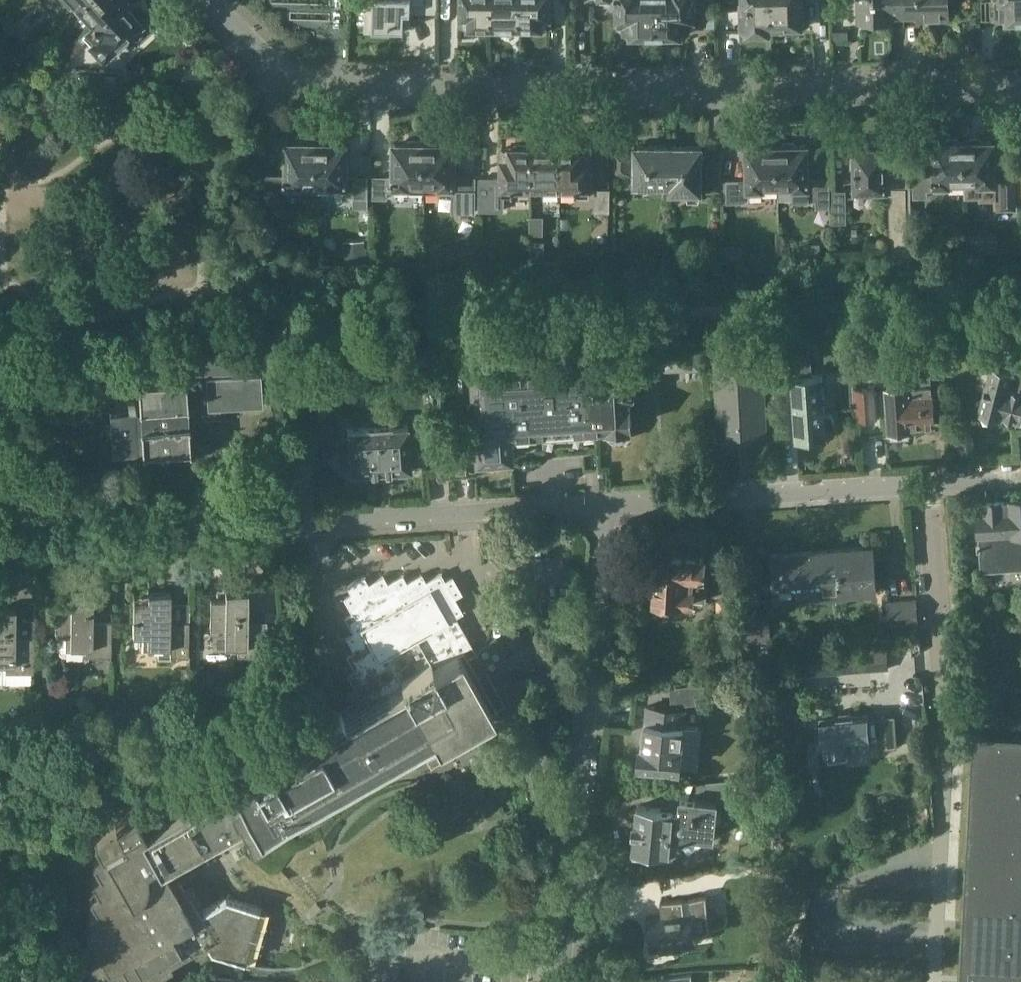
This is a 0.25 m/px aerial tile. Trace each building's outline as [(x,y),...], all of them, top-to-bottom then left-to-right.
[(121,0),(79,0),(74,5),(93,25),(121,0)] [(93,25),(79,38),(82,41),(85,38),(102,57),(125,34),(127,35),(128,36),(131,37),(132,37),(134,37),(136,36),(139,35),(140,33),(141,32),(142,30),(142,29),(142,28),(142,26),(141,24),(140,22),(126,8),(131,3),(130,1),(129,2),(128,0),(121,0),(93,25)] [(365,30),(373,31),(389,31),(390,28),(404,28),(404,18),(410,18),(410,11),(436,11),(437,0),(374,0),(373,8),(366,8),(365,30)] [(491,0),(462,0),(461,26),(475,26),(475,29),(491,30),(491,0)] [(491,30),(499,30),(501,33),(510,33),(512,30),(520,30),(521,0),(491,0),(491,30)] [(520,30),(536,30),(536,27),(550,27),(550,0),(521,0),(520,30)] [(655,0),(597,0),(597,1),(618,1),(618,20),(625,20),(625,34),(640,34),(656,34),(655,0)] [(656,34),(671,34),(687,33),(687,20),(693,20),(693,0),(713,0),(655,0),(656,34)] [(773,0),(745,0),(745,4),(743,4),(743,31),(751,31),(754,34),(763,34),(766,31),(767,31),(767,30),(774,30),(774,25),(773,0)] [(774,25),(793,24),(793,27),(806,26),(806,10),(802,10),(802,0),(773,0),(774,25)] [(903,0),(860,0),(860,19),(890,19),(890,14),(904,14),(903,0)] [(904,14),(917,14),(918,18),(948,17),(948,0),(903,0),(904,14)] [(1008,18),(1020,18),(1020,0),(1008,0),(1008,18)] [(39,36),(27,46),(35,55),(46,44),(39,36)] [(70,69),(70,82),(120,84),(120,71),(70,69)] [(967,142),(963,142),(964,185),(977,185),(977,188),(991,188),(990,189),(998,199),(989,206),(997,217),(990,223),(999,235),(991,241),(991,251),(1019,251),(1018,174),(994,174),(993,141),(982,141),(979,138),(970,138),(967,142)] [(279,196),(279,189),(301,189),(301,183),(317,184),(317,142),(314,142),(312,139),(302,139),(299,143),(288,143),(287,175),(267,175),(267,196),(279,196)] [(320,142),(317,142),(317,184),(332,184),(332,189),(353,190),(353,206),(367,207),(367,176),(346,175),(347,143),(336,142),(333,139),(323,139),(320,142)] [(947,185),(964,185),(963,142),(960,142),(957,139),(947,139),(944,142),(933,142),(933,175),(912,176),(913,196),(926,196),(926,189),(947,189),(947,185)] [(423,191),(424,144),(422,144),(418,140),(408,140),(405,143),(394,143),(394,177),(374,177),(373,197),(386,197),(386,191),(423,191)] [(424,144),(423,191),(454,192),(454,210),(478,210),(479,178),(453,177),(453,144),(443,144),(440,141),(430,141),(427,144),(424,144)] [(890,198),(891,253),(911,253),(910,176),(885,176),(885,147),(885,146),(884,143),(882,142),(878,141),(875,141),(873,144),(872,147),(872,148),(851,149),(851,168),(856,168),(856,191),(873,191),(873,193),(893,193),(893,198),(890,198)] [(560,190),(561,145),(552,145),(550,142),(542,142),(540,144),(532,144),(532,190),(560,190)] [(796,146),(793,142),(783,143),(780,146),(777,146),(778,189),(794,188),(794,200),(815,200),(816,207),(829,207),(828,178),(808,179),(807,146),(796,146)] [(778,189),(777,146),(774,146),(771,143),(762,143),(758,147),(748,147),(748,180),(727,181),(727,201),(740,200),(740,199),(741,199),(742,199),(743,198),(744,197),(745,196),(745,194),(745,193),(762,193),(762,189),(778,189)] [(502,148),(502,184),(480,184),(480,208),(495,208),(495,196),(507,196),(507,195),(514,195),(514,190),(532,190),(532,144),(515,144),(515,148),(502,148)] [(578,145),(561,145),(560,190),(576,190),(576,195),(590,195),(590,149),(578,149),(578,145)] [(662,185),(669,185),(669,145),(635,145),(634,185),(652,185),(653,187),(661,187),(662,185)] [(703,145),(669,145),(669,185),(669,192),(687,192),(688,200),(698,200),(700,192),(702,192),(703,145)] [(615,154),(614,173),(628,173),(629,154),(615,154)] [(721,180),(708,179),(707,190),(720,191),(721,180)] [(596,215),(609,215),(610,190),(596,189),(596,215)] [(833,191),(833,222),(845,222),(845,191),(833,191)] [(547,213),(534,213),(534,230),(547,230),(547,213)] [(545,260),(545,241),(532,241),(532,260),(545,260)] [(742,261),(742,257),(742,249),(722,249),(722,261),(742,261)] [(476,261),(476,250),(466,250),(466,253),(460,254),(460,262),(476,261)] [(197,330),(198,345),(220,345),(220,330),(197,330)] [(778,346),(778,356),(778,364),(792,363),(792,375),(794,409),(793,408),(794,419),(795,419),(797,435),(809,434),(809,437),(812,440),(822,439),(825,435),(825,433),(826,433),(826,429),(831,428),(833,424),(832,418),(829,415),(824,415),(822,374),(811,374),(809,337),(778,338),(778,346)] [(373,348),(362,348),(362,364),(374,364),(373,348)] [(373,348),(374,364),(382,364),(382,348),(373,348)] [(232,349),(179,351),(179,369),(185,369),(185,378),(138,381),(140,407),(135,407),(135,405),(128,405),(128,406),(109,407),(111,450),(131,449),(138,449),(138,446),(142,446),(143,450),(190,447),(189,423),(188,423),(187,416),(198,415),(198,419),(221,417),(220,407),(262,404),(262,398),(261,374),(257,374),(256,365),(240,366),(240,369),(233,369),(232,349)] [(714,351),(719,449),(736,448),(736,449),(749,448),(749,447),(767,446),(762,355),(760,356),(759,349),(714,351)] [(698,351),(664,353),(665,371),(699,369),(698,351)] [(625,373),(624,356),(610,357),(606,353),(599,354),(596,358),(581,359),(581,362),(498,368),(498,365),(472,366),(474,392),(477,392),(479,411),(475,411),(479,459),(514,457),(513,434),(608,427),(609,435),(612,439),(628,438),(630,434),(630,424),(631,424),(629,402),(627,402),(627,396),(634,392),(633,380),(628,378),(628,373),(625,373)] [(979,401),(984,409),(989,406),(1000,409),(1001,409),(1005,410),(1004,415),(1016,419),(1018,422),(1020,420),(1020,370),(1011,367),(1012,367),(994,362),(984,398),(979,401)] [(907,386),(887,387),(890,429),(891,429),(892,437),(909,436),(909,427),(910,427),(910,425),(935,424),(933,403),(932,385),(931,385),(930,372),(914,373),(915,386),(907,386)] [(876,417),(874,388),(857,389),(859,419),(876,417)] [(382,470),(378,412),(368,413),(368,424),(363,424),(363,427),(347,428),(349,453),(341,453),(342,470),(350,470),(350,472),(382,470)] [(386,412),(378,412),(382,470),(393,469),(393,472),(396,475),(407,474),(409,471),(408,468),(411,468),(411,465),(418,465),(417,448),(408,448),(406,423),(393,424),(393,422),(387,422),(386,412)] [(315,451),(335,449),(332,416),(311,418),(315,451)] [(455,460),(456,474),(467,474),(467,460),(455,460)] [(978,511),(978,512),(979,525),(982,571),(1020,568),(1020,497),(987,500),(988,510),(978,511)] [(873,546),(839,549),(843,593),(877,590),(873,546)] [(657,575),(656,597),(707,600),(708,573),(703,573),(705,555),(695,555),(695,548),(676,547),(676,551),(667,550),(663,553),(658,552),(658,557),(654,557),(653,575),(657,575)] [(843,593),(839,549),(772,554),(776,598),(843,593)] [(478,656),(476,656),(454,616),(462,612),(453,597),(462,593),(461,592),(460,592),(452,577),(445,581),(441,573),(426,581),(421,574),(406,582),(402,575),(401,575),(402,576),(388,584),(383,576),(368,584),(364,578),(365,577),(364,576),(348,586),(352,593),(344,597),(353,612),(345,617),(354,631),(346,636),(355,651),(347,654),(356,670),(348,674),(357,689),(349,693),(354,701),(355,701),(359,709),(344,717),(341,711),(301,734),(304,739),(270,759),(269,758),(250,769),(251,769),(231,780),(232,782),(178,813),(163,788),(143,799),(147,806),(116,824),(118,828),(94,842),(102,855),(93,860),(100,872),(91,877),(98,890),(90,895),(97,907),(88,912),(95,925),(87,929),(94,942),(85,947),(92,959),(84,964),(91,977),(82,981),(169,981),(163,972),(172,966),(170,962),(193,949),(195,952),(208,945),(211,951),(249,961),(249,959),(244,958),(258,907),(264,909),(264,907),(259,906),(226,896),(203,909),(199,902),(200,901),(192,886),(186,890),(178,878),(172,881),(165,869),(162,870),(158,864),(181,851),(189,849),(196,846),(203,843),(209,839),(216,834),(221,828),(250,812),(260,830),(283,817),(291,831),(349,798),(341,784),(363,771),(417,741),(422,751),(496,709),(497,709),(506,704),(505,704),(504,704),(484,667),(485,666),(485,665),(486,664),(486,663),(486,661),(486,660),(486,658),(485,657),(484,656),(482,656),(481,655),(480,655),(478,656)] [(248,620),(248,611),(249,592),(226,591),(226,600),(211,600),(211,634),(213,634),(213,639),(211,639),(211,643),(213,643),(213,649),(238,649),(238,656),(266,656),(267,620),(248,620)] [(93,620),(93,612),(94,592),(71,592),(71,600),(56,600),(56,634),(66,634),(66,649),(83,650),(83,656),(112,656),(112,620),(93,620)] [(170,620),(171,610),(171,592),(148,592),(148,600),(133,600),(133,634),(144,634),(143,650),(158,650),(158,656),(189,656),(189,620),(170,620)] [(903,625),(918,624),(916,599),(901,600),(903,625)] [(903,625),(901,600),(888,601),(889,626),(903,625)] [(5,683),(6,672),(34,673),(35,638),(16,637),(16,609),(0,608),(0,683),(5,683)] [(768,615),(756,616),(758,641),(770,640),(768,615)] [(758,641),(756,616),(740,617),(742,642),(758,641)] [(919,642),(919,641),(918,629),(907,630),(908,643),(919,642)] [(889,668),(888,646),(805,652),(807,674),(889,668)] [(345,672),(351,668),(348,661),(341,665),(345,672)] [(275,686),(283,684),(281,676),(273,678),(275,686)] [(717,682),(671,687),(672,705),(697,702),(696,696),(718,693),(717,682)] [(641,765),(640,774),(659,776),(660,766),(680,769),(680,771),(697,773),(701,737),(685,735),(686,726),(684,726),(686,710),(647,706),(646,723),(645,723),(643,746),(641,745),(639,765),(641,765)] [(114,711),(113,723),(130,721),(129,710),(114,711)] [(822,717),(824,742),(828,741),(830,759),(849,758),(848,740),(868,739),(868,749),(898,747),(897,715),(895,715),(895,719),(882,720),(882,716),(868,717),(868,714),(822,717)] [(961,975),(1020,978),(1020,736),(974,733),(961,975)] [(696,799),(672,796),(670,809),(638,806),(636,822),(635,831),(636,831),(634,847),(635,847),(634,856),(652,858),(653,849),(673,851),(678,846),(679,838),(685,838),(689,835),(693,835),(714,837),(715,822),(720,823),(722,809),(716,809),(717,802),(749,805),(751,779),(732,778),(697,783),(696,799)] [(706,926),(702,894),(665,899),(666,914),(650,916),(653,948),(697,942),(695,927),(706,926)] [(693,974),(693,973),(691,973),(665,976),(664,981),(693,981),(693,974)]
